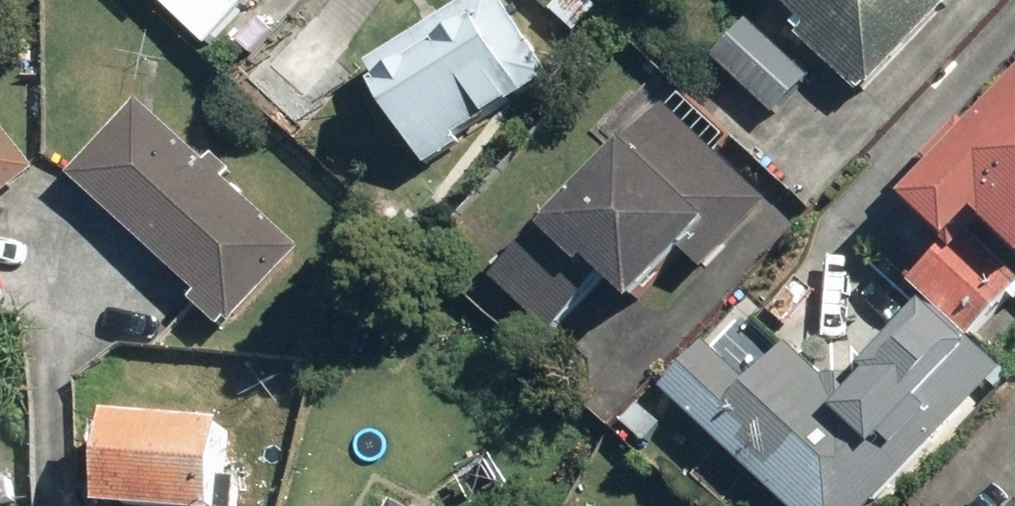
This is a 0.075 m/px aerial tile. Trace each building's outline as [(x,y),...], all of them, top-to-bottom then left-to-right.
[(154,2),(210,52),(256,0),(155,0),(154,2)] [(498,0),(474,0),(366,69),(379,89),(372,93),(424,172),(464,146),(459,139),(550,80),(498,0)] [(805,25),(797,34),(859,91),(864,85),(867,87),(946,1),(946,0),(778,0),(805,25)] [(806,73),(744,17),(709,54),(771,111),(806,73)] [(973,136),(961,125),(921,168),(932,178),(906,205),(952,250),(979,222),(1014,255),(1014,90),(973,136)] [(231,173),(215,159),(207,167),(137,105),(70,179),(199,297),(192,305),(221,331),(228,324),(233,329),(301,251),(223,181),(231,173)] [(767,206),(663,109),(551,227),(548,224),(494,282),(554,337),(602,285),(633,313),(680,262),(698,279),(767,206)] [(38,171),(0,123),(0,201),(38,171)] [(912,467),(999,379),(997,378),(926,308),(859,379),(823,380),(789,347),(784,351),(752,321),(746,327),(738,319),(710,348),(708,346),(664,392),(784,505),(879,505),(914,470),(912,467)] [(109,422),(102,505),(217,505),(223,432),(109,422)]
